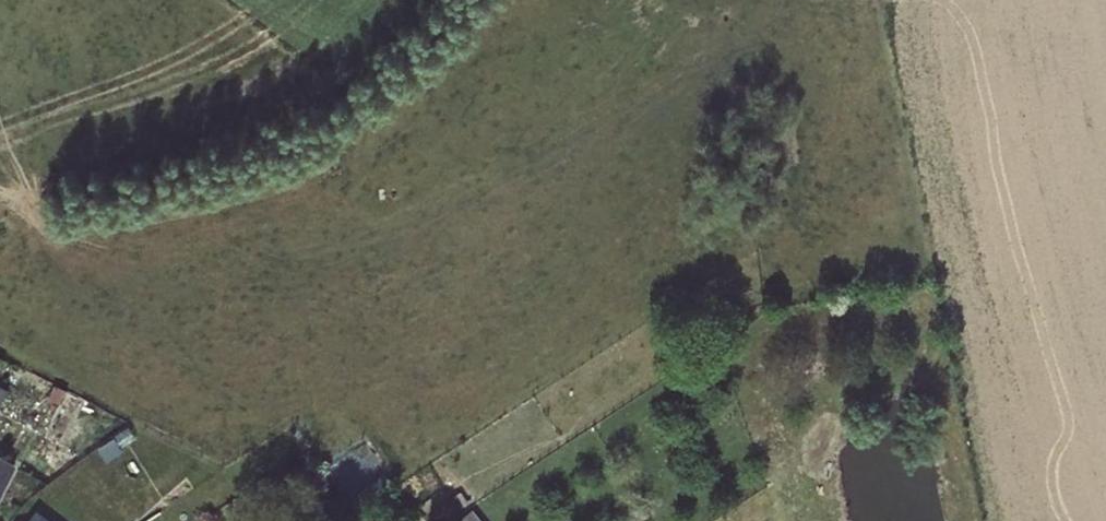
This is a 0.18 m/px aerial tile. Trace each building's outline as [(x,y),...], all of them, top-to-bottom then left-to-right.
[(66,392),(53,385),(47,398),(59,404),(43,436),(58,443),(79,403),(64,395),(66,392)] [(0,456),(0,489),(16,465),(0,456)] [(36,509),(26,520),(51,520),(36,509)] [(459,520),(480,520),(472,511),(459,520)]
